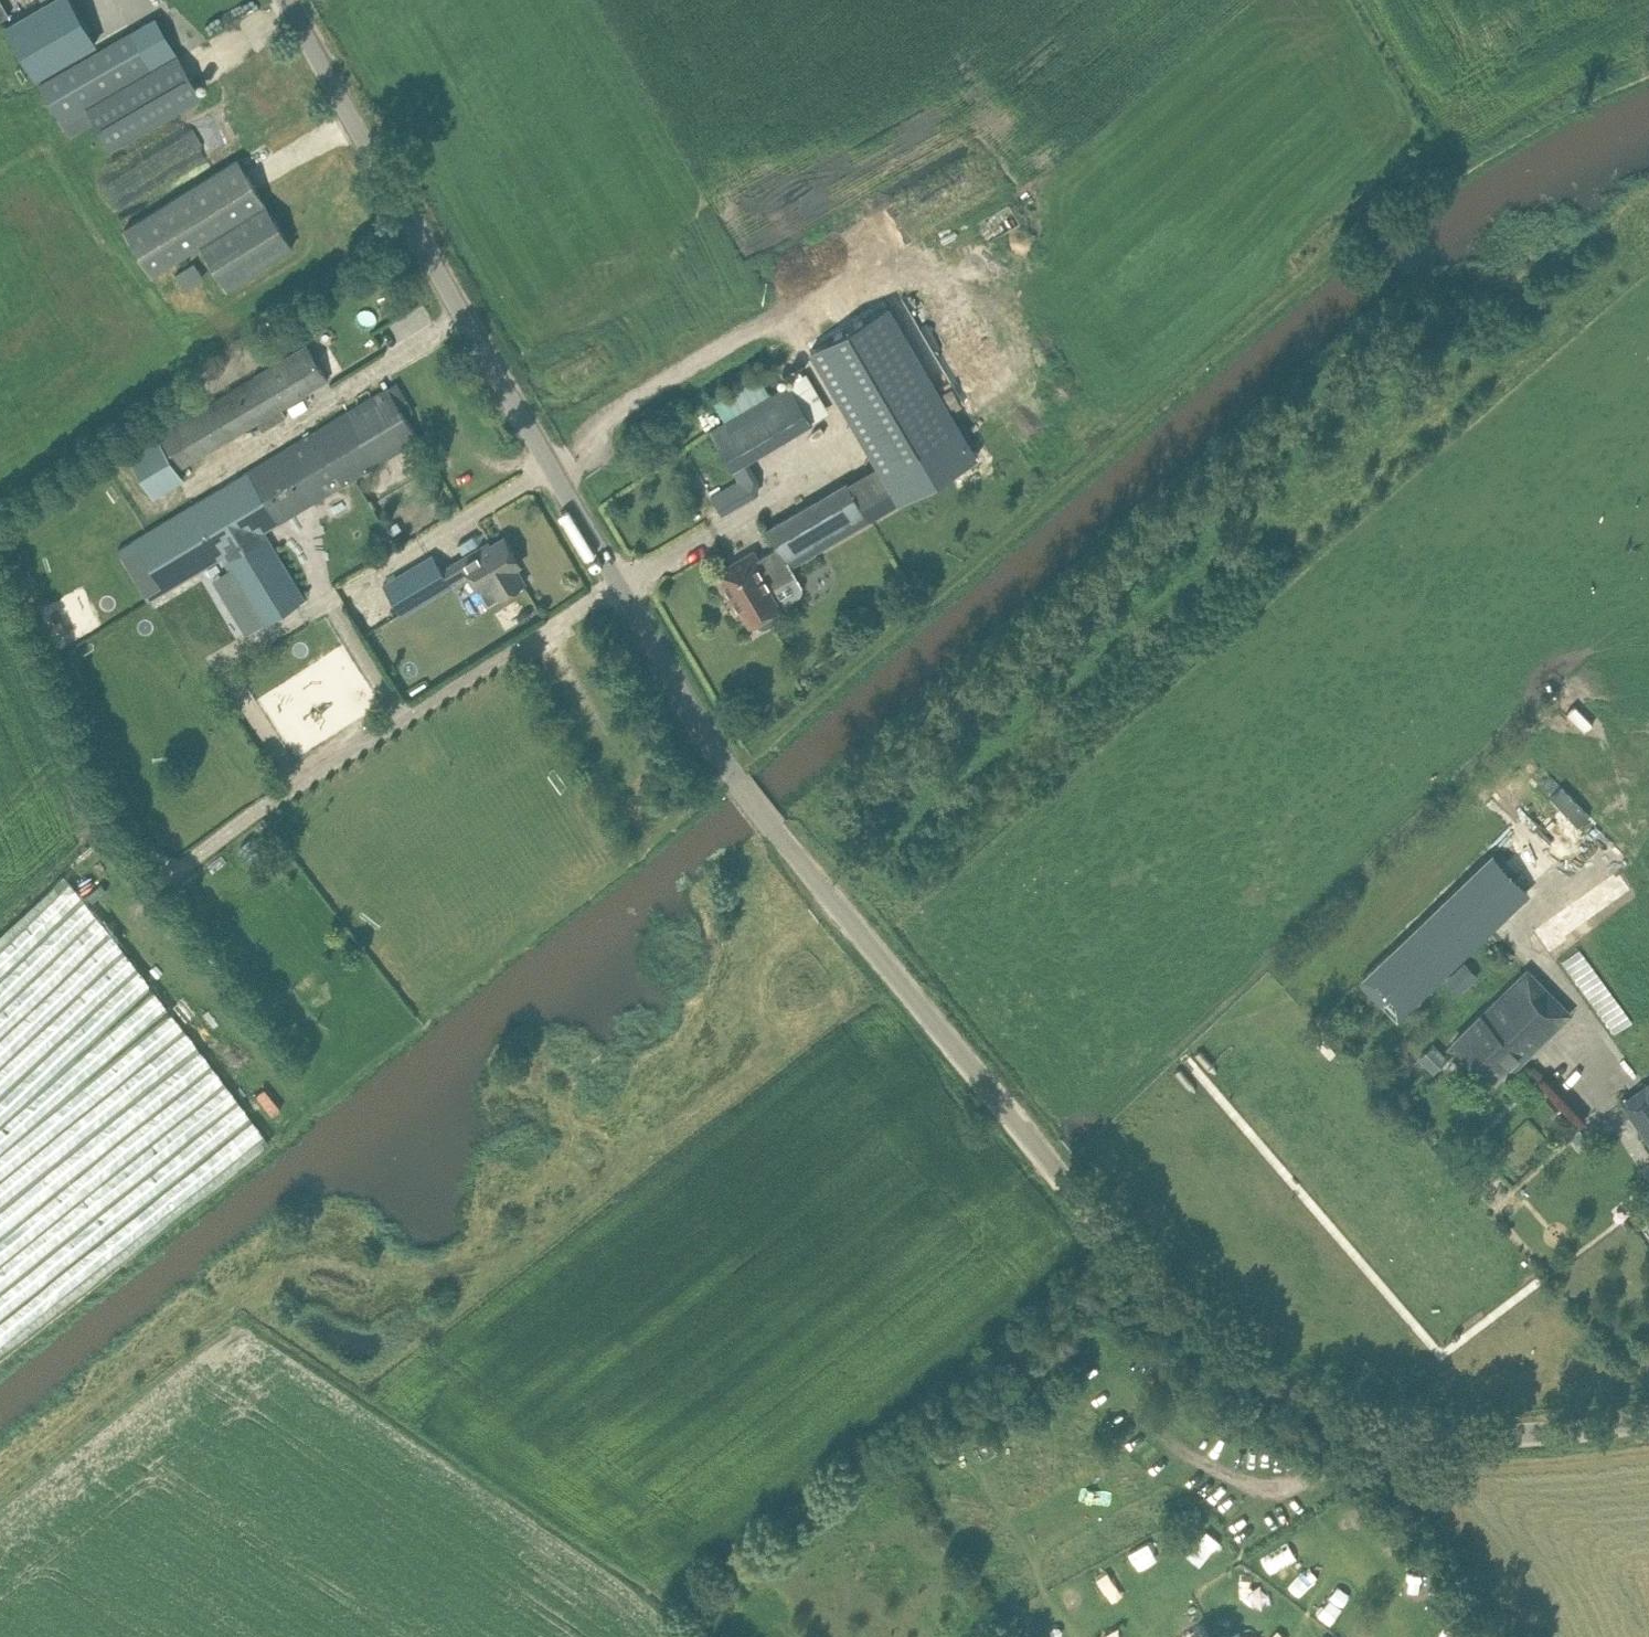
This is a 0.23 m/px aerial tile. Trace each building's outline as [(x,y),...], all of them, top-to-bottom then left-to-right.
[(10,14),(2,0),(0,0),(0,20),(10,14)] [(9,26),(38,78),(97,44),(73,0),(54,0),(9,26)] [(111,147),(201,95),(156,17),(41,83),(63,122),(88,107),(111,147)] [(152,274),(201,243),(228,287),(292,245),(238,158),(124,229),(152,274)] [(887,304),(811,349),(900,501),(977,457),(887,304)] [(416,308),(376,327),(386,347),(425,327),(416,308)] [(128,452),(154,496),(184,478),(179,468),(257,421),(263,430),(286,416),(281,407),(328,379),(307,344),(128,452)] [(789,382),(708,429),(731,468),(811,421),(789,382)] [(388,386),(134,538),(164,589),(222,556),(262,623),(304,598),(264,530),(419,438),(388,386)] [(166,400),(148,411),(159,428),(177,416),(166,400)] [(751,497),(739,477),(711,494),(722,513),(751,497)] [(767,528),(777,546),(790,566),(870,519),(847,481),(767,528)] [(489,541),(461,558),(471,574),(479,588),(489,582),(498,598),(525,582),(515,566),(509,556),(515,553),(504,536),(491,544),(489,541)] [(754,549),(714,573),(736,609),(740,606),(750,623),(755,620),(758,624),(762,626),(766,626),(774,621),(777,617),(777,612),(775,608),(780,605),(771,590),(796,576),(790,566),(789,566),(777,546),(758,557),(754,549)] [(433,553),(384,583),(402,615),(452,585),(442,569),(433,553)] [(1494,859),(1376,972),(1414,1009),(1531,897),(1494,859)] [(1583,973),(1609,1009),(1611,1008),(1623,1025),(1621,1026),(1647,1063),(1648,1061),(1648,970),(1628,941),(1583,973)] [(1569,1011),(1554,996),(1527,969),(1457,1038),(1494,1076),(1518,1054),(1523,1059),(1569,1011)] [(1433,1043),(1419,1056),(1436,1073),(1450,1060),(1433,1043)] [(1624,1102),(1648,1137),(1648,1084),(1643,1089),(1624,1102)] [(1148,1540),(1125,1554),(1137,1572),(1159,1559),(1148,1540)] [(1083,1581),(1066,1588),(1074,1606),(1091,1599),(1083,1581)] [(1016,1628),(1020,1636),(1024,1636),(1032,1636),(1037,1634),(1040,1625),(1035,1617),(1026,1614),(1018,1619),(1016,1628)]
